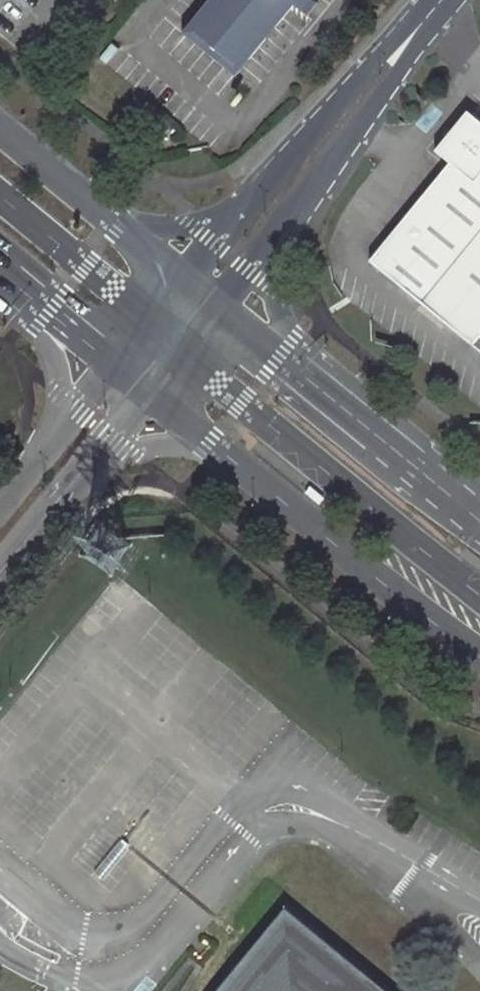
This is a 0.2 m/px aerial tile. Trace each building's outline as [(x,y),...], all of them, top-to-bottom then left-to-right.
[(191,27),(244,71),(300,4),(315,17),(329,0),(213,0),(191,27)] [(473,109),(458,128),(442,147),(456,159),(440,179),(428,193),(414,210),(401,226),(389,241),(376,256),(479,342),(479,115),(473,109)] [(286,906),(216,990),(390,990),(286,906)]
